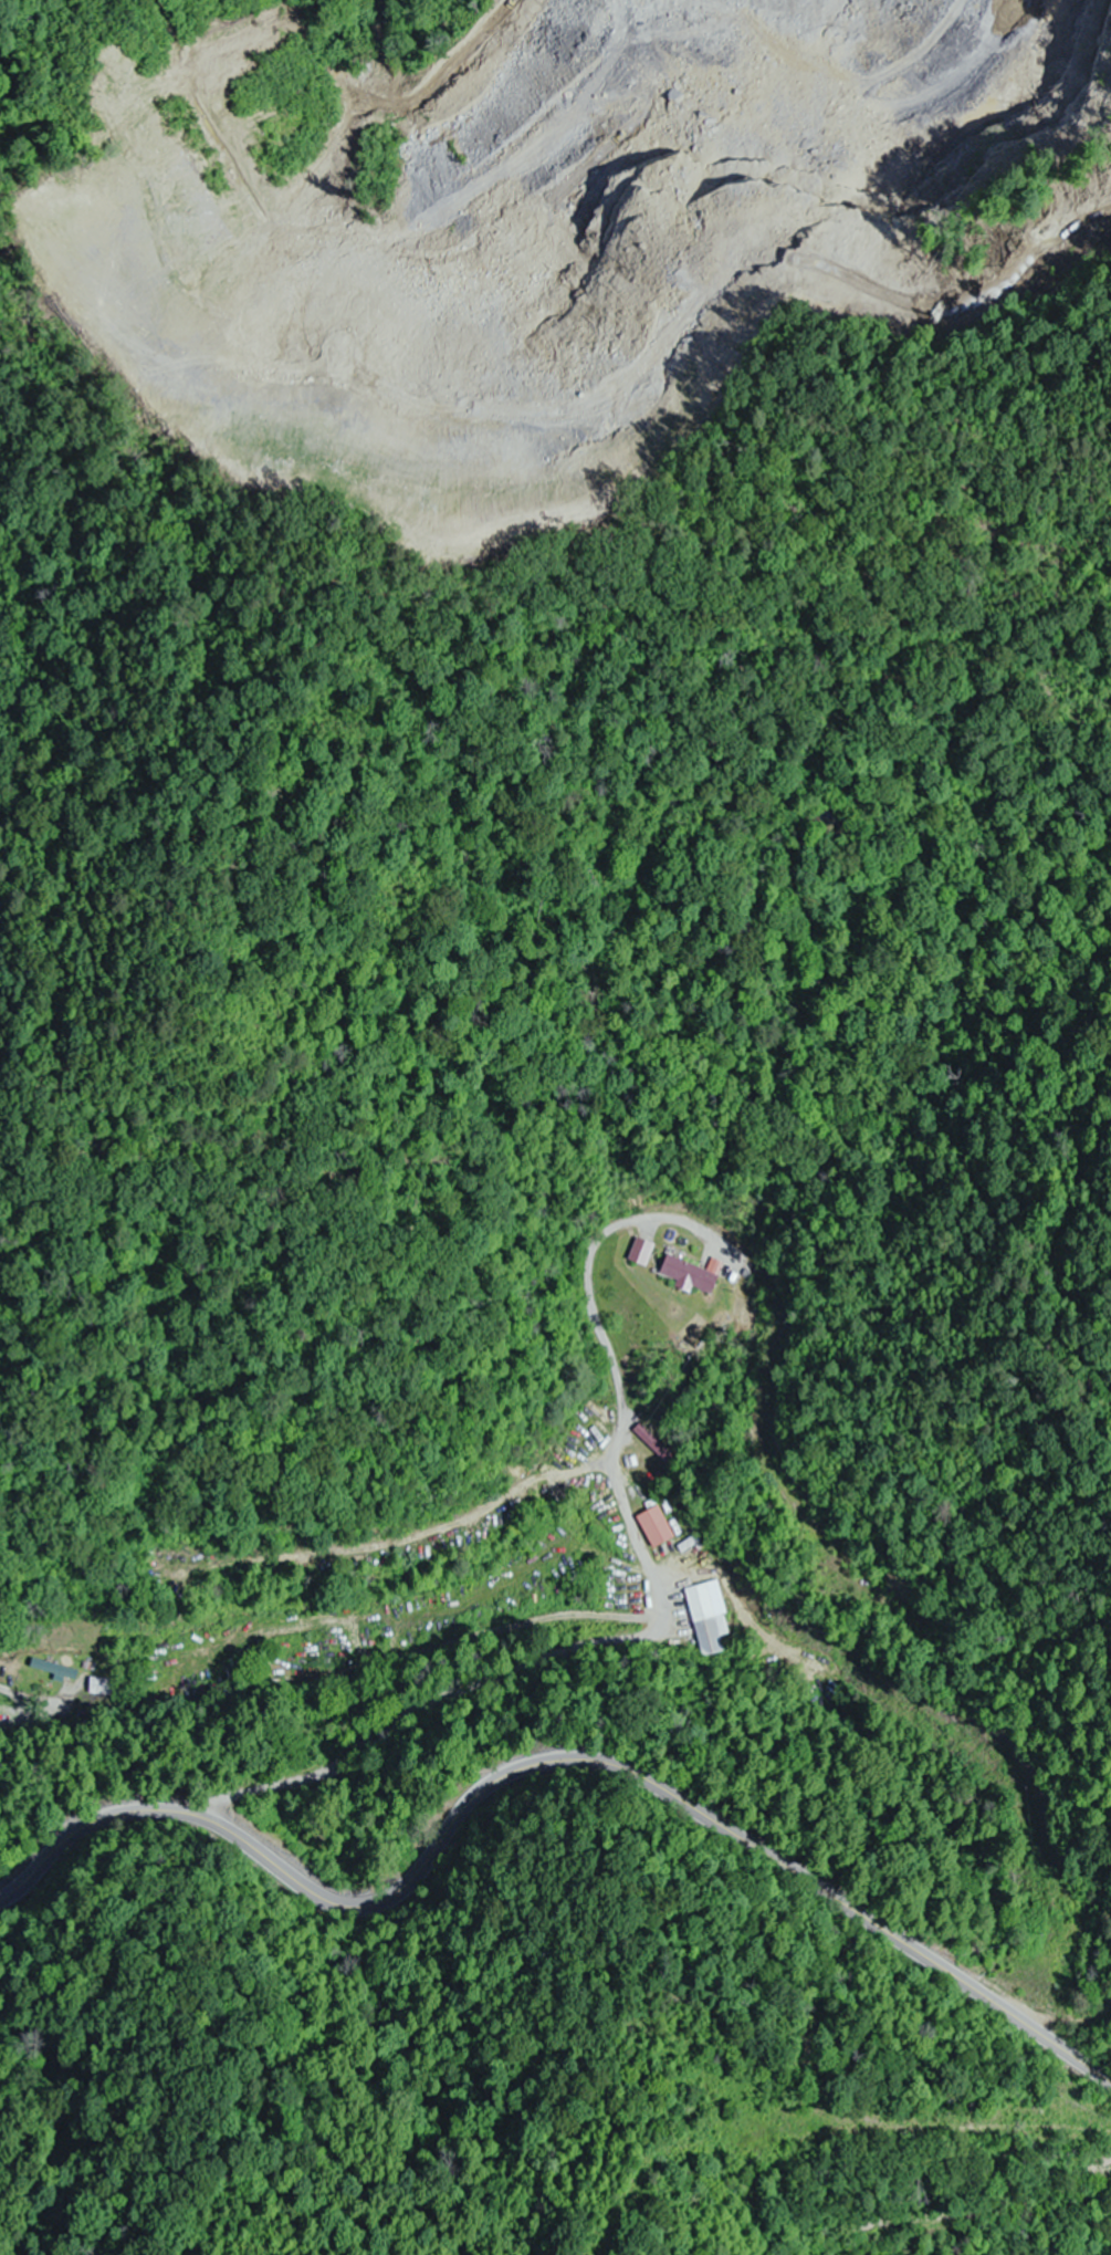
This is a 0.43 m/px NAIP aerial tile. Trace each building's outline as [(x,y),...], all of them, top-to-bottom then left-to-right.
[(647,1267),(656,1244),(638,1237),(629,1260),(647,1267)] [(720,1275),(668,1254),(660,1275),(712,1297),(720,1275)] [(634,1432),(667,1465),(674,1458),(641,1425),(634,1432)] [(676,1537),(659,1506),(637,1518),(655,1549),(676,1537)] [(703,1657),(725,1652),(722,1637),(732,1634),(720,1581),(687,1588),(703,1657)] [(288,1667),(343,1667),(343,1654),(288,1654),(288,1667)] [(76,1682),(80,1672),(34,1657),(31,1667),(76,1682)] [(113,1679),(91,1679),(91,1695),(113,1695),(113,1679)]
